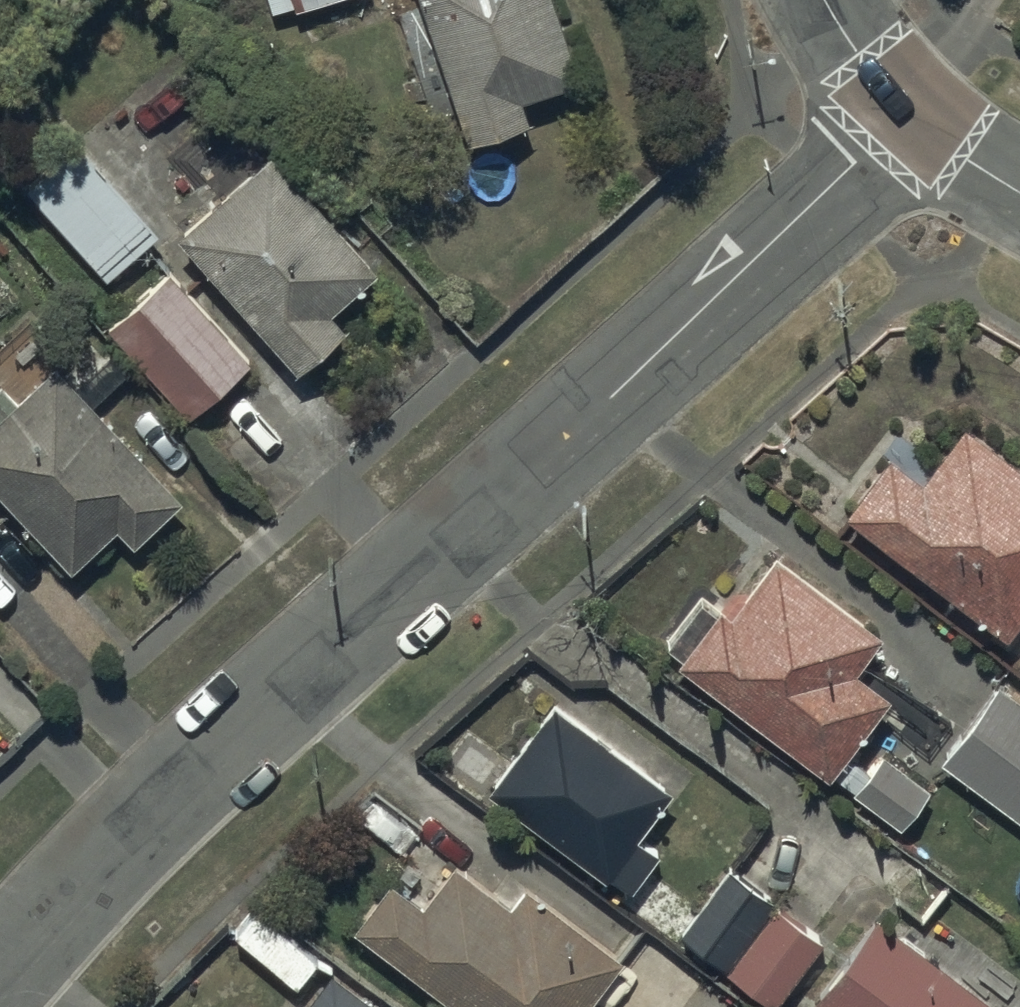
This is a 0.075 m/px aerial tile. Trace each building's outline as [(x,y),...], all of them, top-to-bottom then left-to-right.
[(471,128),(530,108),(523,88),(581,68),(559,0),(429,0),(471,128)] [(108,267),(158,222),(75,132),(25,177),(108,267)] [(378,259),(363,242),(376,230),(360,212),(347,223),(273,140),(178,223),(298,359),(347,316),(333,299),(378,259)] [(252,353),(171,263),(111,318),(192,407),(252,353)] [(57,350),(16,388),(1,372),(0,373),(0,517),(19,499),(73,557),(119,514),(136,532),(182,489),(95,395),(137,357),(104,322),(64,358),(57,350)] [(962,412),(922,468),(889,445),(845,502),(1004,626),(1019,605),(1019,456),(962,412)] [(678,652),(827,765),(888,684),(855,659),(880,626),(773,545),(727,607),(717,600),(711,607),(697,597),(667,637),(681,647),(678,652)] [(940,752),(1019,811),(1019,696),(996,679),(940,752)] [(670,779),(553,693),(487,779),(601,867),(605,861),(630,880),(658,843),(634,826),(670,779)] [(928,782),(881,741),(864,763),(848,749),(833,766),(897,819),(928,782)] [(356,919),(473,1006),(589,1006),(583,1002),(624,948),(528,875),(511,897),(458,856),(426,898),(392,872),(356,919)] [(728,863),(678,924),(773,995),(820,933),(728,863)] [(319,951),(259,901),(238,925),(296,977),(319,951)] [(812,991),(833,1006),(1006,1006),(877,910),(812,991)] [(334,962),(298,1006),(394,1006),(334,962)]
